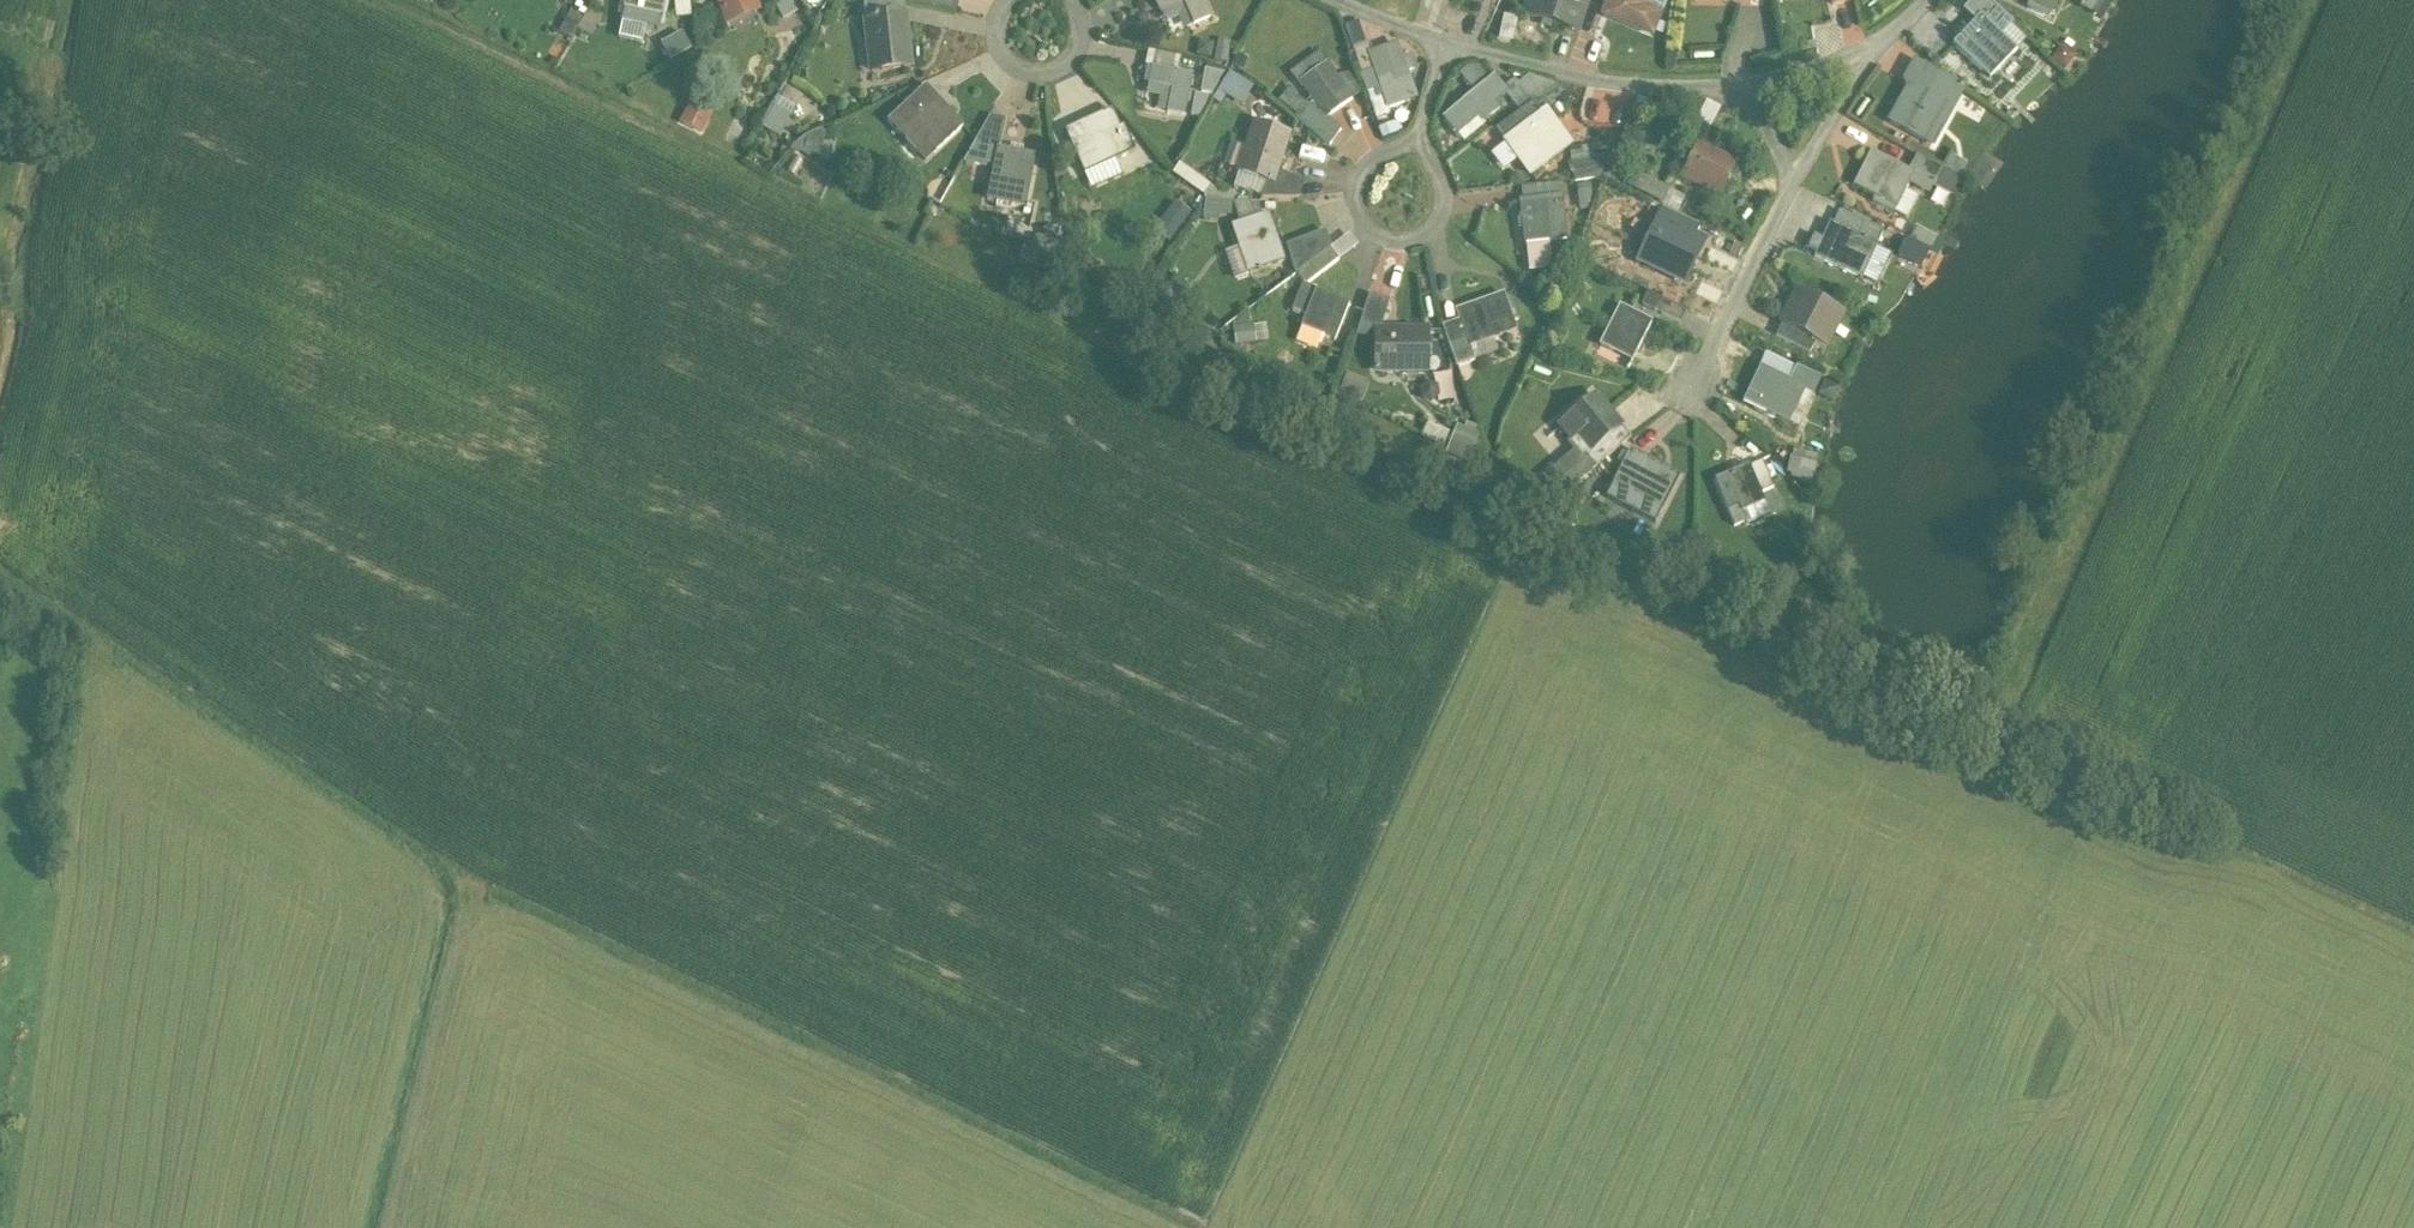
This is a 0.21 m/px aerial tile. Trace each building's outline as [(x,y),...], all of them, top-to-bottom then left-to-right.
[(626,9),(661,17),(665,0),(628,0),(626,9)] [(695,0),(684,0),(684,14),(695,14),(695,0)] [(726,14),(754,2),(753,0),(720,0),(726,14)] [(820,0),(805,0),(819,11),(824,2),(820,0)] [(889,0),(874,0),(864,1),(867,24),(906,19),(905,3),(889,0)] [(926,5),(955,12),(959,0),(928,0),(926,5)] [(1202,0),(1156,0),(1162,14),(1185,4),(1194,26),(1210,19),(1202,0)] [(1583,0),(1530,0),(1525,17),(1566,29),(1567,28),(1581,32),(1590,2),(1583,0)] [(1604,17),(1651,36),(1659,16),(1642,9),(1645,0),(1611,0),(1604,17)] [(1987,0),(1976,0),(1965,11),(1977,23),(1980,19),(2000,37),(2012,24),(1987,0)] [(581,37),(596,9),(584,3),(569,30),(581,37)] [(906,19),(867,24),(870,48),(882,47),(885,71),(911,68),(906,19)] [(2000,37),(1980,19),(1977,23),(1955,46),(1973,62),(1981,54),(1999,70),(2016,52),(2000,37)] [(662,48),(670,65),(695,53),(687,36),(662,48)] [(1367,47),(1353,51),(1362,78),(1376,73),(1370,57),(1367,47)] [(1370,57),(1376,73),(1388,111),(1405,105),(1403,102),(1415,98),(1406,72),(1414,70),(1413,69),(1406,71),(1404,64),(1409,63),(1408,62),(1403,64),(1398,47),(1370,57)] [(1193,77),(1152,69),(1149,86),(1173,91),(1168,114),(1185,117),(1193,77)] [(1221,94),(1227,73),(1214,70),(1208,91),(1221,94)] [(1330,71),(1305,89),(1313,99),(1327,119),(1352,101),(1330,71)] [(1495,80),(1445,121),(1456,134),(1483,112),(1486,116),(1498,106),(1494,102),(1505,93),(1495,80)] [(1508,96),(1516,110),(1547,87),(1530,81),(1508,96)] [(1948,99),(1916,81),(1893,123),(1914,135),(1926,114),(1936,120),(1948,99)] [(938,101),(925,87),(888,122),(925,163),(963,128),(938,101)] [(776,97),(762,125),(764,129),(781,138),(795,108),(776,97)] [(1327,119),(1313,99),(1297,120),(1330,146),(1342,131),(1327,119)] [(1701,124),(1716,132),(1728,108),(1714,100),(1701,124)] [(1533,105),(1498,131),(1506,142),(1541,117),(1533,105)] [(708,119),(691,110),(684,123),(701,132),(708,119)] [(1541,117),(1506,142),(1531,176),(1565,151),(1550,132),(1555,128),(1556,129),(1556,128),(1545,114),(1541,117)] [(1290,137),(1254,125),(1246,150),(1257,153),(1249,176),(1267,182),(1278,174),(1290,137)] [(1108,138),(1075,153),(1090,187),(1123,172),(1108,138)] [(1734,165),(1696,146),(1686,169),(1688,170),(1678,191),(1695,199),(1705,178),(1723,187),(1734,165)] [(1035,158),(999,151),(992,187),(1016,191),(1013,205),(1025,207),(1035,158)] [(1914,175),(1895,165),(1895,164),(1893,163),(1892,164),(1871,153),(1854,186),(1876,197),(1873,202),(1895,213),(1903,197),(1904,197),(1914,175)] [(1942,169),(1917,156),(1910,169),(1936,182),(1942,170),(1942,169)] [(1959,179),(1942,170),(1936,182),(1933,187),(1951,196),(1959,179)] [(1305,183),(1278,174),(1267,182),(1262,199),(1300,199),(1305,183)] [(1903,211),(1915,216),(1923,193),(1910,189),(1903,211)] [(1562,199),(1521,204),(1523,221),(1547,218),(1550,242),(1567,240),(1562,199)] [(1285,263),(1269,215),(1232,227),(1241,252),(1252,248),(1260,271),(1285,263)] [(1697,240),(1660,222),(1649,244),(1652,245),(1642,267),(1659,275),(1669,253),(1687,262),(1697,240)] [(1859,237),(1832,225),(1817,258),(1845,270),(1859,237)] [(1326,232),(1287,247),(1297,276),(1331,249),(1326,232)] [(1684,292),(1656,279),(1649,294),(1662,300),(1677,307),(1684,292)] [(1317,290),(1303,285),(1293,311),(1306,316),(1316,293),(1317,290)] [(1832,308),(1799,292),(1783,324),(1815,341),(1832,308)] [(1349,306),(1316,293),(1307,316),(1329,325),(1325,336),(1336,340),(1349,306)] [(1390,302),(1370,295),(1357,337),(1369,340),(1372,332),(1377,333),(1377,332),(1380,332),(1390,302)] [(1503,297),(1458,313),(1470,347),(1493,339),(1508,335),(1516,332),(1503,297)] [(1677,307),(1662,300),(1656,313),(1681,325),(1687,312),(1677,307)] [(1652,324),(1620,308),(1600,346),(1633,362),(1652,324)] [(1783,324),(1776,337),(1810,354),(1817,342),(1783,324)] [(1380,332),(1377,332),(1377,333),(1377,371),(1403,371),(1403,359),(1428,359),(1427,332),(1380,332)] [(1821,379),(1797,367),(1790,382),(1806,389),(1805,390),(1814,394),(1821,379)] [(1790,382),(1761,368),(1744,402),(1767,413),(1772,402),(1795,412),(1805,390),(1806,389),(1790,382)] [(1596,398),(1560,428),(1571,441),(1578,434),(1576,433),(1580,430),(1594,448),(1619,427),(1596,398)] [(1594,448),(1587,454),(1597,467),(1632,439),(1621,426),(1594,448)] [(1631,453),(1614,486),(1629,494),(1646,460),(1631,453)] [(1679,477),(1646,460),(1629,494),(1661,511),(1679,477)] [(1774,489),(1763,462),(1750,468),(1761,494),(1774,489)] [(1750,468),(1716,482),(1728,510),(1762,496),(1761,494),(1750,468)]
